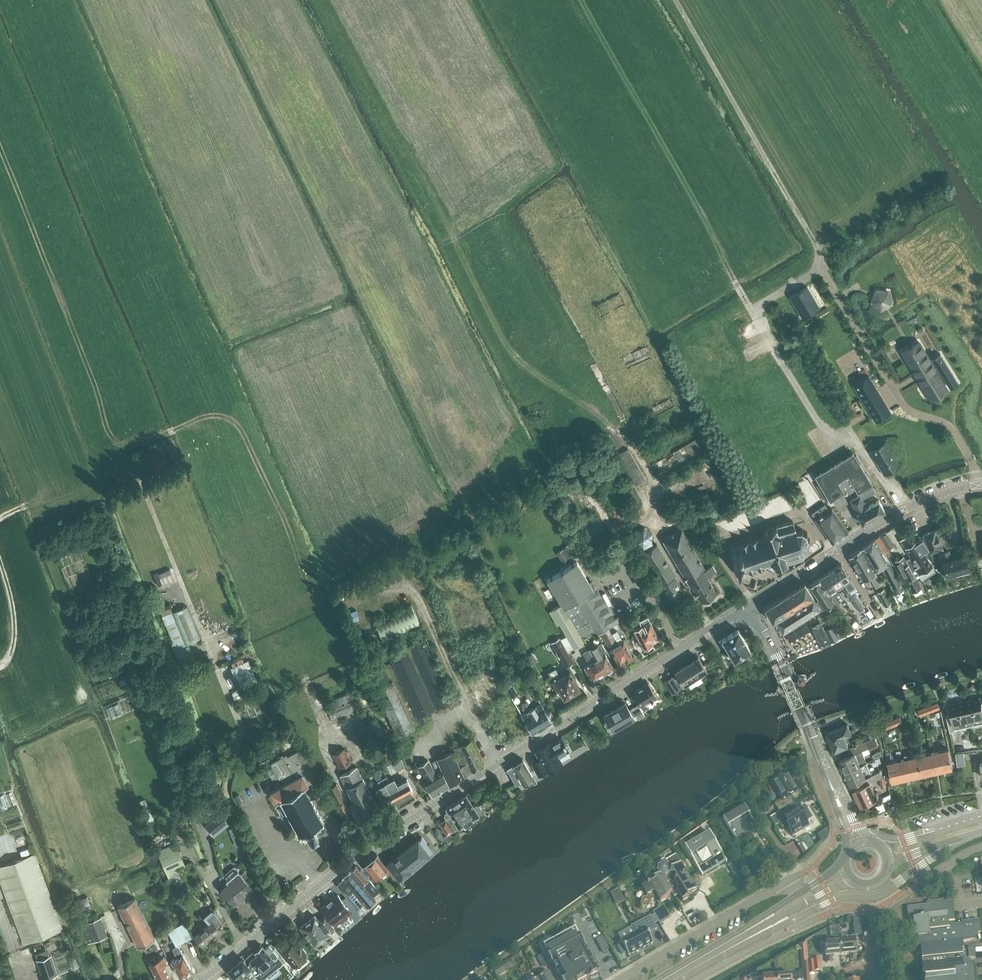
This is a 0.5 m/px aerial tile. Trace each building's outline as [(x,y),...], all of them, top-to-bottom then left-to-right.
[(790,296),(799,311),(803,318),(820,307),(807,286),(799,291),(790,296)] [(937,371),(934,366),(919,340),(902,351),(932,400),(949,390),(937,371)] [(937,364),(934,366),(937,371),(940,370),(950,387),(958,382),(941,353),(933,357),(937,364)] [(869,375),(854,384),(876,421),(891,412),(869,375)] [(869,450),(874,458),(875,458),(884,474),(900,465),(889,447),(886,441),(869,450)] [(615,457),(631,485),(634,483),(636,487),(647,480),(629,448),(615,457)] [(820,482),(817,484),(826,500),(829,498),(830,499),(847,489),(849,492),(853,490),(851,486),(854,484),(858,490),(861,489),(862,490),(870,485),(869,484),(871,482),(859,463),(861,461),(857,453),(854,455),(853,452),(816,475),(820,482)] [(857,497),(851,500),(857,512),(857,513),(861,520),(862,523),(885,510),(879,499),(866,507),(862,498),(875,491),(874,487),(860,494),(860,495),(857,496),(857,497)] [(660,504),(664,512),(675,506),(671,498),(660,504)] [(683,505),(686,512),(694,508),(691,502),(683,505)] [(825,503),(825,504),(812,512),(816,518),(830,538),(832,541),(832,542),(833,543),(849,531),(832,507),(830,508),(829,509),(825,503)] [(669,512),(673,520),(686,513),(682,505),(669,512)] [(596,513),(575,524),(586,544),(607,534),(596,513)] [(803,547),(802,544),(805,543),(807,544),(808,543),(806,542),(805,542),(807,538),(809,538),(809,537),(807,537),(806,533),(807,532),(806,531),(805,532),(802,529),(802,527),(800,527),(800,529),(796,529),(795,527),(793,519),(776,524),(777,526),(764,530),(766,534),(730,545),(739,574),(740,574),(739,572),(747,570),(748,572),(749,571),(748,569),(756,567),(757,569),(758,569),(757,567),(757,566),(765,564),(765,567),(767,566),(770,568),(773,567),(775,564),(799,557),(801,556),(803,553),(802,547),(803,547)] [(705,568),(681,527),(661,539),(689,587),(691,585),(700,601),(716,591),(707,575),(715,570),(712,564),(705,568)] [(934,528),(923,533),(924,535),(924,536),(929,548),(930,551),(942,547),(939,539),(940,539),(937,532),(936,532),(934,528)] [(886,532),(880,536),(887,547),(888,549),(894,545),(886,532)] [(879,535),(875,538),(884,554),(889,551),(888,549),(887,547),(880,536),(879,535)] [(907,535),(901,538),(912,555),(909,557),(919,573),(929,567),(931,565),(923,552),(929,548),(924,536),(916,541),(915,540),(912,542),(907,535)] [(861,548),(874,570),(882,566),(895,591),(902,587),(884,554),(875,538),(861,548)] [(558,552),(564,562),(574,557),(580,553),(573,542),(567,545),(568,547),(558,552)] [(642,552),(660,584),(659,584),(669,601),(683,593),(674,577),(675,576),(656,544),(642,552)] [(881,583),(874,570),(861,548),(849,556),(864,579),(870,576),(875,586),(881,583)] [(942,554),(940,554),(941,559),(943,558),(947,577),(954,575),(954,571),(967,568),(965,556),(958,557),(957,555),(954,556),(955,558),(951,559),(949,550),(941,552),(942,554)] [(902,553),(894,559),(898,565),(912,591),(916,589),(921,586),(918,580),(922,578),(919,573),(909,557),(906,559),(902,553)] [(638,558),(641,563),(646,560),(643,555),(638,558)] [(577,628),(582,625),(576,614),(577,613),(568,595),(590,583),(577,561),(547,579),(562,603),(552,609),(560,623),(570,617),(577,628)] [(841,562),(834,566),(849,588),(852,593),(854,592),(858,589),(855,584),(841,562)] [(834,566),(827,571),(839,591),(840,591),(844,588),(845,590),(849,588),(834,566)] [(827,571),(819,576),(834,599),(836,604),(840,602),(839,601),(844,598),(840,591),(839,591),(827,571)] [(819,576),(806,584),(815,598),(817,597),(823,606),(834,599),(819,576)] [(804,582),(766,607),(774,620),(776,618),(783,629),(820,605),(815,598),(806,584),(804,582)] [(589,621),(594,630),(596,633),(601,631),(610,647),(619,662),(624,659),(627,660),(630,658),(631,656),(632,655),(623,640),(617,630),(612,633),(608,627),(616,622),(596,589),(595,590),(590,583),(568,595),(577,613),(576,614),(582,625),(589,621)] [(544,590),(549,598),(556,594),(551,586),(544,590)] [(849,588),(845,590),(850,597),(850,596),(860,610),(862,609),(865,607),(854,592),(852,593),(849,588)] [(878,591),(885,604),(891,601),(884,588),(878,591)] [(162,614),(166,624),(174,642),(172,643),(181,664),(195,658),(189,642),(200,638),(187,605),(173,611),(170,606),(161,609),(163,614),(162,614)] [(375,622),(385,642),(422,624),(412,605),(375,622)] [(818,616),(821,623),(822,624),(829,621),(825,613),(818,616)] [(634,628),(644,646),(647,647),(650,646),(651,644),(652,643),(651,641),(658,638),(649,620),(648,620),(646,616),(639,619),(642,624),(634,628)] [(585,641),(580,633),(577,628),(570,617),(560,623),(575,647),(585,641)] [(805,620),(784,633),(792,645),(812,632),(805,620)] [(586,635),(594,630),(589,621),(582,625),(577,628),(580,633),(586,635)] [(831,626),(829,621),(822,624),(829,639),(831,638),(831,640),(839,637),(833,625),(831,626)] [(822,624),(821,623),(813,627),(820,643),(829,639),(822,624)] [(738,629),(722,638),(734,658),(742,654),(745,660),(747,660),(753,657),(753,655),(753,654),(738,629)] [(392,660),(374,669),(381,685),(375,687),(377,689),(401,679),(420,724),(427,721),(423,713),(454,699),(426,636),(413,642),(389,653),(392,660)] [(572,663),(558,638),(551,642),(565,667),(572,663)] [(590,649),(589,649),(603,672),(605,671),(608,672),(611,670),(612,667),(604,652),(606,651),(601,642),(590,648),(590,649)] [(603,672),(589,649),(583,653),(588,662),(584,664),(592,678),(595,679),(598,677),(599,675),(603,672)] [(679,688),(675,681),(680,678),(683,683),(686,681),(688,683),(694,679),(692,677),(706,668),(697,655),(675,670),(677,673),(672,677),(671,675),(664,679),(672,692),(679,688)] [(556,685),(554,686),(558,692),(561,691),(564,696),(572,692),(574,692),(576,691),(576,689),(578,688),(572,679),(574,678),(570,671),(560,676),(555,668),(548,671),(556,685)] [(401,679),(377,689),(397,733),(397,734),(420,724),(401,679)] [(361,695),(357,696),(361,706),(374,701),(365,682),(357,686),(361,695)] [(632,692),(644,709),(648,707),(645,703),(656,695),(648,682),(632,692)] [(506,686),(512,697),(518,694),(512,683),(506,686)] [(325,703),(333,723),(358,712),(352,698),(360,694),(358,689),(325,703)] [(258,697),(248,701),(250,705),(259,702),(258,697)] [(966,701),(970,723),(981,720),(981,705),(980,698),(966,701)] [(970,723),(966,701),(950,705),(953,716),(947,718),(950,732),(957,731),(956,726),(970,723)] [(938,702),(928,706),(930,712),(940,708),(938,702)] [(522,714),(532,732),(533,732),(551,721),(552,721),(551,721),(542,705),(541,703),(540,703),(522,714)] [(613,709),(605,714),(609,721),(613,728),(634,716),(637,715),(639,718),(645,715),(638,703),(628,709),(624,703),(620,705),(619,704),(613,708),(613,709)] [(930,712),(928,706),(918,709),(920,715),(930,712)] [(855,725),(861,724),(869,721),(867,714),(853,719),(855,725)] [(900,717),(890,720),(892,726),(902,722),(900,717)] [(377,720),(366,725),(385,764),(396,759),(377,720)] [(892,726),(890,720),(881,724),(883,730),(892,726)] [(827,732),(830,740),(839,736),(840,738),(844,736),(845,736),(852,733),(848,723),(843,725),(827,732)] [(504,730),(499,733),(501,739),(507,736),(504,730)] [(839,736),(830,740),(835,751),(848,745),(845,736),(844,736),(840,738),(839,736)] [(840,759),(845,771),(861,764),(858,759),(864,756),(861,750),(869,746),(870,748),(879,744),(875,736),(874,736),(869,739),(867,739),(846,749),(849,755),(840,759)] [(458,741),(452,744),(457,756),(455,757),(463,775),(482,764),(470,738),(459,743),(458,741)] [(541,759),(533,763),(539,774),(547,770),(548,771),(558,765),(561,763),(562,762),(562,761),(559,756),(558,756),(568,750),(566,745),(565,742),(564,742),(562,738),(553,743),(552,744),(551,742),(545,745),(542,748),(536,751),(541,759)] [(272,793),(270,794),(273,799),(275,798),(276,801),(280,799),(281,800),(284,805),(280,807),(283,813),(287,811),(287,812),(288,812),(290,816),(290,818),(291,817),(293,822),(293,823),(294,823),(296,828),(297,829),(299,833),(300,835),(305,832),(307,836),(311,833),(312,835),(318,832),(317,830),(321,828),(319,825),(324,822),(323,821),(321,816),(321,815),(320,815),(318,810),(318,809),(317,809),(315,805),(315,804),(314,803),(312,799),(312,798),(315,796),(308,783),(315,779),(318,777),(320,776),(311,760),(310,760),(309,761),(302,748),(288,756),(287,754),(271,762),(279,778),(281,777),(284,783),(281,785),(280,782),(274,785),(276,788),(271,790),(272,793)] [(437,759),(433,761),(436,770),(441,768),(442,770),(449,784),(453,782),(463,775),(455,757),(452,749),(436,756),(437,759)] [(933,752),(918,755),(922,774),(937,770),(953,767),(949,749),(933,752)] [(955,753),(957,765),(965,764),(963,752),(955,753)] [(918,755),(903,758),(888,762),(892,780),(907,777),(922,774),(918,755)] [(401,758),(393,763),(397,770),(405,765),(401,758)] [(523,758),(507,768),(507,769),(508,769),(517,785),(522,781),(524,784),(534,777),(523,759),(523,758)] [(428,759),(419,765),(427,778),(424,780),(433,795),(449,784),(442,770),(436,773),(428,759)] [(870,781),(879,777),(883,775),(880,769),(872,773),(867,761),(861,764),(845,771),(851,783),(860,779),(863,785),(870,781)] [(340,775),(362,817),(379,808),(356,766),(340,775)] [(379,770),(373,773),(377,781),(383,778),(379,770)] [(774,805),(779,812),(793,803),(789,796),(798,791),(787,774),(770,784),(780,801),(774,805)] [(387,776),(383,778),(395,801),(404,796),(397,784),(398,783),(394,777),(389,780),(387,776)] [(380,785),(375,788),(379,793),(385,806),(395,801),(383,778),(377,781),(380,785)] [(398,783),(397,784),(404,796),(414,791),(407,779),(398,783)] [(870,781),(863,785),(854,789),(861,804),(877,797),(870,781)] [(324,790),(333,807),(334,806),(337,813),(349,807),(337,784),(324,790)] [(233,795),(237,804),(242,801),(238,793),(233,795)] [(439,822),(447,834),(445,835),(449,842),(454,838),(449,832),(458,827),(479,814),(478,813),(480,812),(481,808),(479,805),(475,804),(473,805),(466,794),(446,807),(448,810),(445,812),(445,815),(446,817),(439,822)] [(145,799),(139,801),(141,807),(147,805),(145,799)] [(793,803),(779,812),(783,819),(781,820),(792,836),(808,826),(806,822),(812,818),(804,805),(797,810),(793,803)] [(147,805),(143,807),(149,823),(153,822),(147,805)] [(216,807),(211,811),(215,815),(220,812),(216,807)] [(743,807),(723,819),(735,840),(744,834),(746,837),(751,834),(749,831),(756,827),(743,807)] [(221,814),(206,826),(214,835),(229,823),(221,814)] [(236,826),(229,828),(232,834),(238,832),(236,826)] [(726,861),(708,832),(684,847),(702,876),(726,861)] [(419,837),(388,861),(391,865),(399,877),(433,850),(422,836),(420,838),(419,837)] [(169,877),(178,873),(176,868),(186,864),(176,842),(157,850),(169,877)] [(24,942),(63,928),(35,853),(0,866),(0,877),(24,942)] [(391,865),(388,861),(385,863),(378,853),(364,864),(374,878),(391,865)] [(654,865),(660,875),(671,893),(671,894),(673,898),(678,895),(682,901),(688,897),(687,895),(696,889),(675,855),(665,861),(664,859),(654,865)] [(358,864),(352,869),(374,895),(381,890),(369,877),(368,877),(358,864)] [(735,865),(729,868),(732,873),(738,870),(735,865)] [(374,895),(352,869),(343,876),(354,889),(349,893),(361,907),(365,903),(368,906),(377,898),(374,895)] [(240,874),(223,889),(234,902),(252,887),(240,874)] [(660,875),(653,880),(654,882),(648,885),(642,889),(646,896),(646,898),(643,898),(641,899),(640,903),(640,904),(642,907),(647,908),(649,906),(650,901),(653,900),(654,895),(655,895),(660,903),(667,898),(666,896),(671,894),(671,893),(660,875)] [(617,890),(612,893),(615,898),(620,895),(617,890)] [(346,903),(338,893),(333,897),(332,896),(325,902),(326,903),(321,907),(336,925),(341,921),(342,922),(349,917),(348,915),(352,911),(351,909),(354,906),(349,901),(346,903)] [(77,911),(91,905),(88,897),(74,903),(77,911)] [(118,905),(138,946),(155,938),(135,897),(118,905)] [(912,922),(913,926),(954,922),(952,902),(946,903),(945,902),(945,901),(944,901),(943,900),(942,900),(928,902),(926,906),(910,907),(909,907),(909,908),(908,908),(907,909),(907,910),(907,911),(908,920),(912,922)] [(652,912),(659,923),(669,917),(662,906),(652,912)] [(195,934),(203,944),(220,929),(216,924),(222,919),(214,909),(206,916),(211,921),(195,934)] [(82,922),(89,941),(108,934),(101,915),(82,922)] [(335,927),(325,915),(319,919),(316,915),(302,925),(316,943),(329,932),(328,931),(335,927)] [(852,917),(852,919),(853,937),(861,937),(859,918),(858,916),(852,917)] [(622,945),(618,947),(622,955),(626,953),(628,957),(638,951),(643,949),(653,943),(648,934),(656,929),(650,917),(631,927),(631,928),(634,934),(621,941),(620,941),(622,945)] [(193,936),(185,920),(168,929),(176,944),(191,935),(192,936),(193,936)] [(961,922),(961,925),(954,925),(954,922),(913,926),(915,932),(914,933),(914,937),(909,938),(910,946),(919,947),(923,979),(974,979),(972,960),(974,959),(973,950),(963,950),(962,950),(962,943),(971,941),(975,941),(977,934),(980,933),(979,920),(961,922)] [(543,947),(547,954),(546,954),(546,953),(545,954),(552,967),(553,968),(554,967),(557,971),(555,972),(556,975),(559,979),(558,979),(559,979),(587,979),(599,974),(599,973),(598,973),(585,949),(578,936),(575,930),(543,947)] [(603,936),(596,940),(602,952),(609,948),(603,936)] [(276,943),(287,958),(289,957),(294,964),(300,959),(303,962),(308,958),(305,954),(307,953),(303,947),(302,948),(301,946),(300,947),(295,940),(286,947),(280,940),(276,943)] [(854,941),(839,942),(840,956),(849,955),(849,961),(855,961),(855,955),(854,941)] [(840,956),(839,942),(823,943),(825,957),(825,963),(832,963),(831,957),(840,956)] [(187,969),(191,967),(178,944),(173,948),(177,956),(171,959),(180,975),(188,971),(187,969)] [(247,964),(254,972),(260,979),(264,979),(267,978),(266,976),(278,966),(278,967),(284,962),(274,949),(270,944),(265,948),(263,945),(256,950),(255,951),(257,954),(250,959),(251,961),(247,964)] [(57,973),(51,954),(37,959),(44,979),(56,979),(54,974),(57,973)] [(150,963),(158,979),(164,979),(171,977),(164,963),(167,962),(163,956),(155,960),(153,958),(150,959),(151,962),(150,963)] [(537,958),(540,964),(546,961),(543,956),(537,958)] [(807,962),(807,964),(808,964),(809,975),(814,974),(814,972),(820,972),(818,958),(813,959),(813,961),(807,962)] [(230,970),(236,977),(236,976),(239,979),(260,979),(254,972),(247,964),(243,959),(230,970)] [(508,961),(493,971),(497,977),(512,967),(508,961)] [(776,977),(776,979),(804,979),(804,978),(809,978),(809,975),(808,964),(807,964),(801,965),(802,971),(799,971),(797,971),(798,975),(791,976),(776,977)] [(537,978),(538,979),(553,979),(549,972),(548,973),(546,972),(540,975),(539,977),(537,978)]
